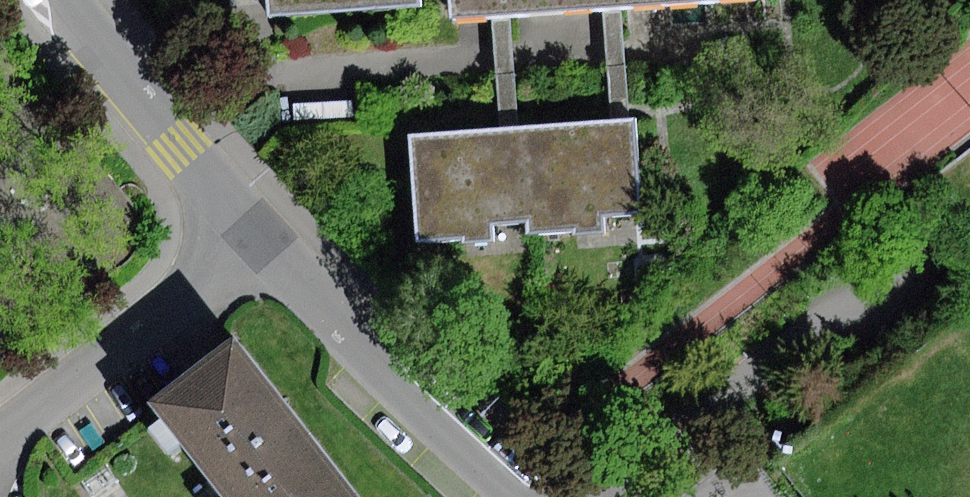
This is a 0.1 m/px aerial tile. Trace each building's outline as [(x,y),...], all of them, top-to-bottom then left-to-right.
[(268,17),(421,7),(420,0),(267,0),(268,17)] [(451,21),(492,18),(511,17),(605,11),(622,9),(751,1),(751,0),(450,0),(451,21)] [(605,11),(612,120),(630,119),(622,9),(605,11)] [(492,18),(499,127),(519,126),(511,17),(492,18)] [(612,120),(523,126),(529,220),(530,234),(576,231),(576,236),(601,234),(600,212),(640,209),(634,118),(630,119),(612,120)] [(491,223),(529,220),(523,126),(519,126),(499,127),(409,134),(416,241),(463,238),(464,245),(492,243),(491,223)] [(227,496),(358,496),(244,347),(161,410),(218,485),(227,496)]
